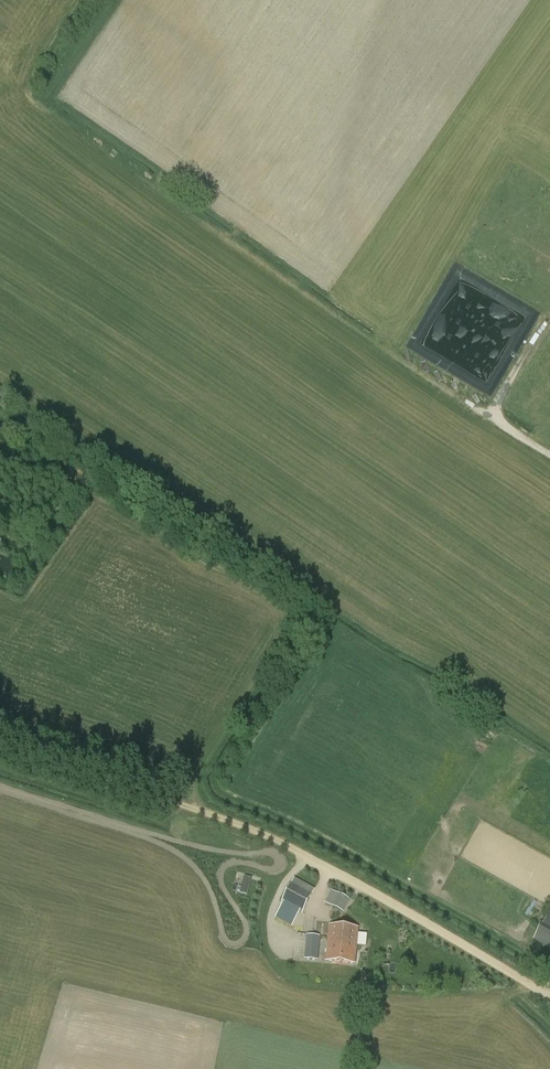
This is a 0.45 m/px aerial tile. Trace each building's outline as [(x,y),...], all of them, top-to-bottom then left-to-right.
[(513,411),(516,406),(509,402),(506,407),(513,411)] [(292,883),(282,902),(302,913),(314,889),(295,879),(292,883)] [(331,891),(325,903),(343,913),(350,900),(331,891)] [(549,912),(534,940),(549,949),(549,913),(549,912)] [(326,961),(355,964),(358,929),(330,926),(326,961)] [(318,961),(320,936),(307,935),(304,959),(318,961)]
